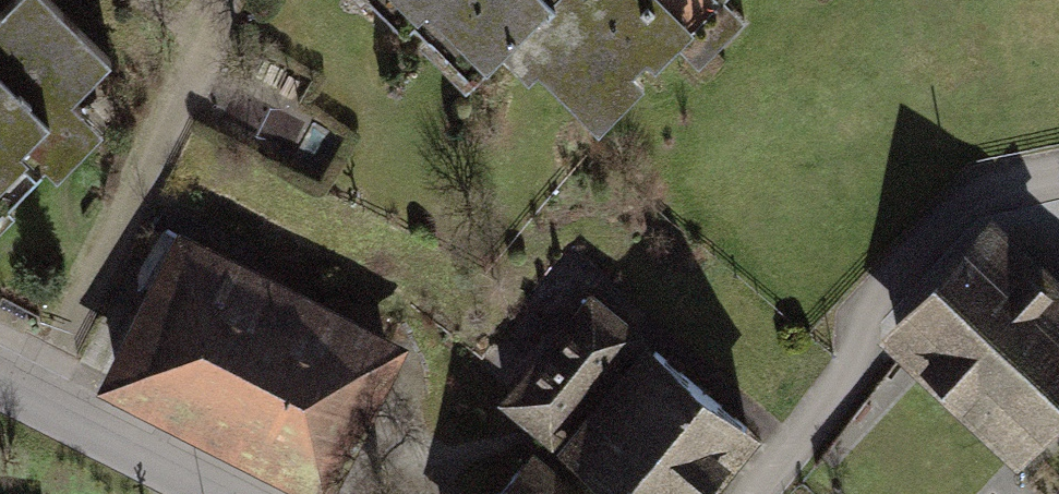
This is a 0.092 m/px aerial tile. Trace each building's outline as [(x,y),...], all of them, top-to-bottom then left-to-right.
[(120,154),(83,117),(126,75),(51,0),(0,50),(0,274),(120,154)] [(482,99),(523,58),(604,139),(745,0),(383,0),(482,99)] [(878,340),(1018,469),(1058,425),(1058,288),(988,222),(878,340)] [(181,235),(100,395),(297,493),(339,493),(411,351),(181,235)] [(500,406),(554,450),(648,338),(593,293),(500,406)] [(610,493),(721,493),(764,441),(648,347),(560,454),(610,493)] [(507,493),(584,493),(538,456),(507,493)]
